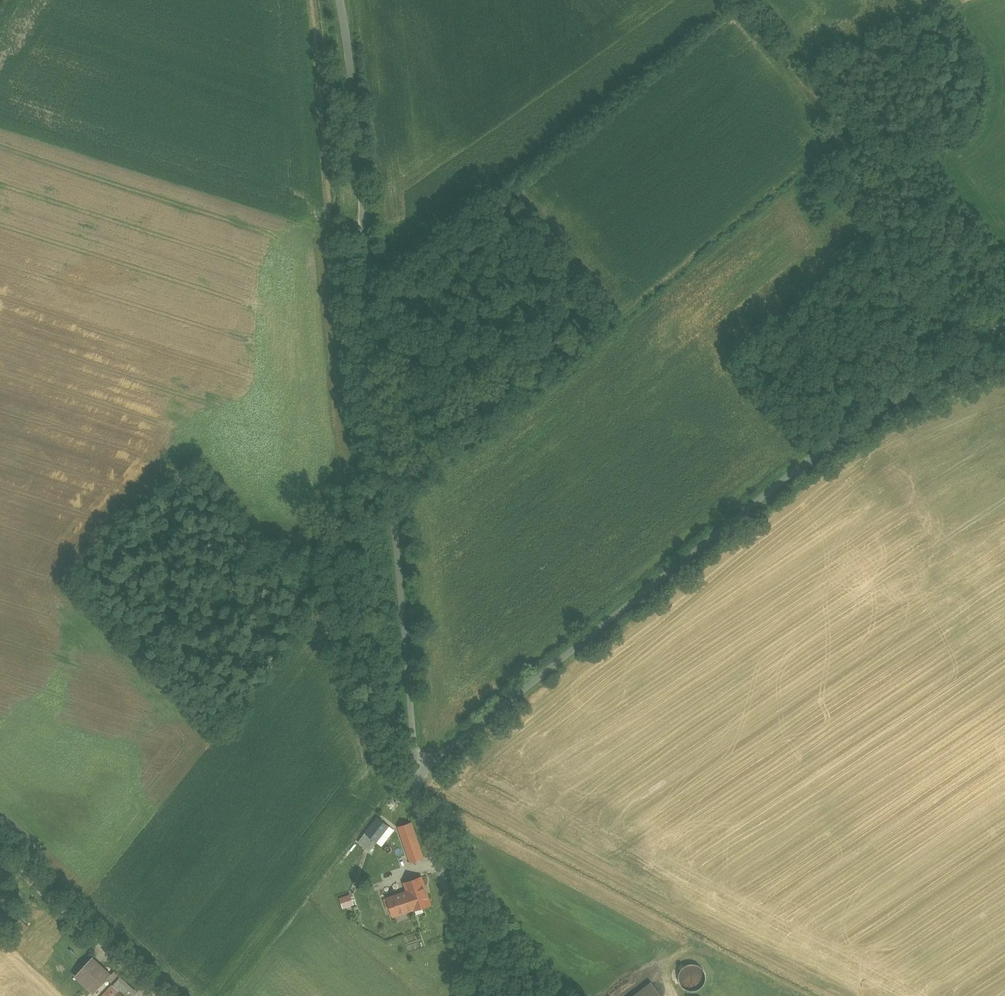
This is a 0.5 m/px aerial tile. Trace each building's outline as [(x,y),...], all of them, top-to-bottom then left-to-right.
[(394,830),(378,817),(358,841),(370,850),(377,842),(381,846),(394,830)] [(414,830),(401,834),(411,861),(423,857),(414,830)] [(422,877),(405,883),(408,893),(390,899),(394,908),(411,902),(413,910),(431,904),(422,877)] [(342,908),(353,905),(349,893),(338,897),(342,908)] [(111,974),(93,958),(76,976),(94,993),(111,974)] [(695,991),(703,969),(683,961),(675,983),(695,991)] [(120,977),(103,995),(134,995),(137,993),(120,977)] [(652,983),(634,995),(662,995),(652,983)]
